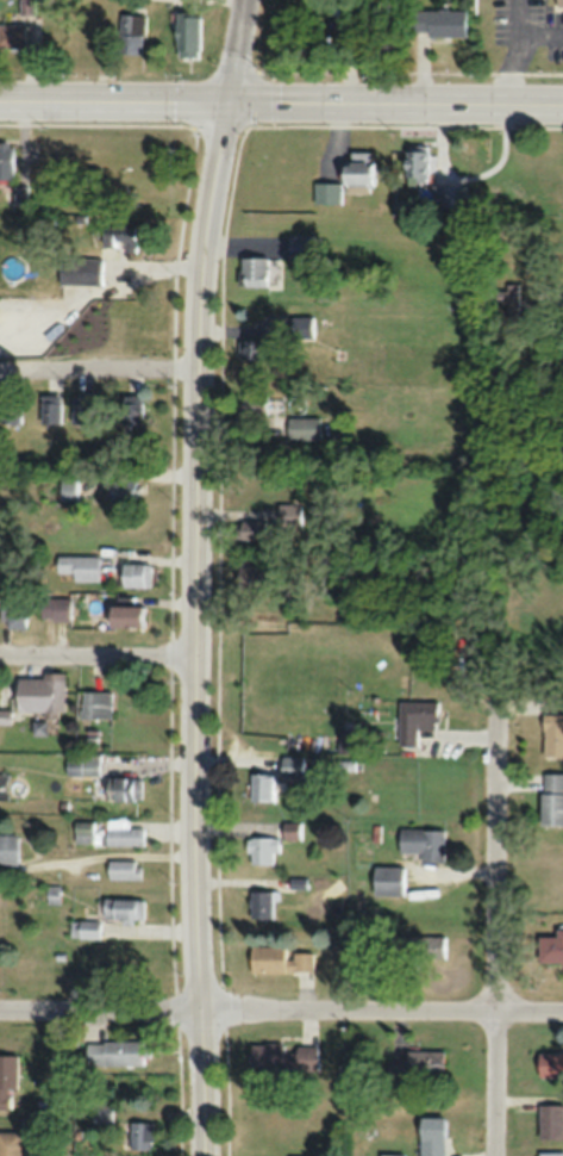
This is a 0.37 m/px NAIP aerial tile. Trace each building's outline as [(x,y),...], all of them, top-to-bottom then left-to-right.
[(464,35),(464,9),(409,9),(409,35),(464,35)] [(145,13),(119,13),(119,53),(145,53),(145,13)] [(199,55),(199,13),(177,13),(177,55),(199,55)] [(26,23),(0,23),(0,45),(26,45),(26,23)] [(327,49),(327,26),(287,26),(287,49),(327,49)] [(13,177),(13,143),(0,143),(0,177),(13,177)] [(404,181),(427,181),(427,144),(404,144),(404,181)] [(314,182),(314,202),(342,203),(342,190),(371,191),(371,151),(350,151),(350,162),(342,162),(341,182),(314,182)] [(431,184),(431,207),(465,207),(465,184),(431,184)] [(27,206),(27,185),(14,185),(14,206),(27,206)] [(135,225),(94,224),(93,257),(65,257),(64,285),(101,285),(102,251),(135,251),(135,225)] [(537,268),(535,253),(525,254),(528,269),(537,268)] [(267,256),(240,256),(240,286),(267,286),(267,256)] [(519,317),(519,283),(492,283),(492,317),(519,317)] [(313,316),(292,316),(292,338),(313,338),(313,316)] [(270,357),(270,338),(237,338),(237,357),(270,357)] [(268,415),(268,392),(237,392),(237,415),(268,415)] [(61,393),(40,393),(40,423),(61,423),(61,393)] [(72,393),(72,423),(93,423),(93,393),(72,393)] [(141,426),(141,394),(121,394),(121,426),(141,426)] [(0,423),(21,423),(21,396),(0,396),(0,423)] [(287,438),(320,438),(320,416),(287,416),(287,438)] [(59,476),(59,501),(77,501),(77,476),(59,476)] [(108,509),(126,509),(126,501),(136,501),(136,479),(108,479),(108,509)] [(279,525),(302,525),(302,502),(279,502),(279,525)] [(268,519),(237,519),(237,540),(268,540),(268,519)] [(73,581),(99,581),(99,554),(56,554),(56,573),(73,573),(73,581)] [(239,555),(239,578),(263,578),(263,555),(239,555)] [(121,586),(151,586),(151,562),(121,562),(121,586)] [(1,626),(27,626),(27,596),(1,596),(1,626)] [(71,596),(40,596),(40,619),(71,619),(71,596)] [(107,626),(143,626),(143,604),(107,604),(107,626)] [(17,675),(18,714),(64,714),(64,674),(17,675)] [(113,692),(82,692),(82,719),(113,719),(113,692)] [(418,727),(438,727),(438,701),(399,701),(399,744),(418,745),(418,727)] [(562,756),(562,714),(542,714),(542,756),(562,756)] [(67,774),(101,774),(101,755),(67,755),(67,774)] [(282,756),(282,777),(305,777),(305,756),(282,756)] [(276,801),(276,773),(251,773),(251,801),(276,801)] [(540,773),(540,825),(562,825),(562,773),(540,773)] [(109,777),(109,799),(142,799),(142,777),(109,777)] [(129,819),(107,819),(107,830),(90,830),(90,822),(76,822),(76,844),(145,844),(145,827),(129,827),(129,819)] [(284,822),(284,838),(303,838),(303,822),(284,822)] [(420,861),(444,861),(444,829),(399,829),(399,851),(420,851),(420,861)] [(17,833),(0,833),(0,863),(17,863),(17,833)] [(246,863),(277,863),(277,836),(246,836),(246,863)] [(141,878),(141,859),(108,859),(108,878),(141,878)] [(405,865),(373,865),(373,895),(405,895),(405,865)] [(249,918),(276,918),(276,890),(249,890),(249,918)] [(144,918),(143,897),(103,898),(103,918),(144,918)] [(99,919),(70,919),(70,937),(99,937),(99,919)] [(538,929),(537,960),(562,961),(562,930),(538,929)] [(446,961),(446,936),(390,936),(390,958),(411,958),(411,961),(446,961)] [(285,945),(247,945),(247,972),(312,972),(312,950),(285,950),(285,945)] [(85,1064),(142,1064),(142,1040),(85,1040),(85,1064)] [(245,1069),(316,1070),(316,1046),(283,1046),(283,1043),(246,1043),(245,1069)] [(442,1080),(442,1051),(407,1051),(407,1061),(387,1061),(387,1080),(442,1080)] [(536,1076),(562,1076),(562,1051),(536,1051),(536,1076)] [(15,1054),(0,1054),(0,1107),(15,1107),(15,1054)] [(111,1121),(112,1104),(91,1104),(91,1120),(111,1121)] [(562,1138),(562,1104),(538,1104),(538,1138),(562,1138)] [(418,1116),(418,1155),(444,1155),(444,1116),(418,1116)] [(152,1121),(127,1121),(127,1148),(152,1148),(152,1121)] [(21,1130),(0,1130),(0,1155),(21,1155),(21,1130)]
